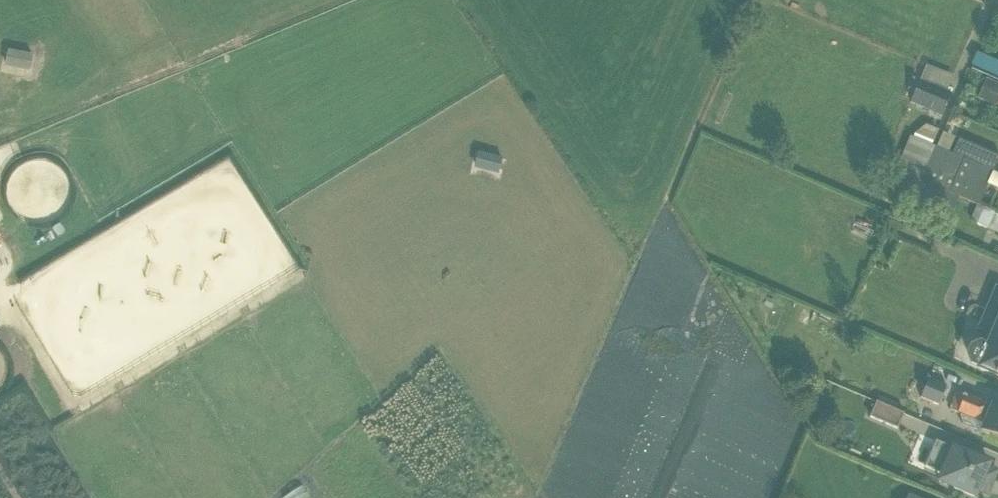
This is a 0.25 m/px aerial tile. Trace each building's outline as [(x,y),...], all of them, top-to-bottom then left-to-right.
[(29,62),(51,65),(53,50),(31,47),(29,62)] [(977,150),(997,159),(997,141),(983,135),(977,150)] [(521,170),(522,157),(499,154),(498,167),(521,170)] [(64,328),(89,386),(280,303),(281,275),(297,267),(286,267),(272,236),(258,242),(246,242),(236,220),(236,238),(219,238),(219,226),(243,216),(243,209),(255,210),(256,176),(251,164),(251,171),(252,171),(251,171),(250,204),(244,191),(245,174),(35,266),(57,317),(80,317),(80,307),(93,301),(93,302),(93,325),(72,325),(64,328)] [(994,283),(963,358),(997,372),(997,285),(994,283)] [(997,435),(997,402),(956,385),(948,407),(982,420),(979,427),(997,435)] [(889,419),(918,431),(927,411),(898,398),(889,419)] [(977,495),(981,485),(991,489),(997,473),(997,468),(990,465),(993,457),(953,440),(951,445),(936,438),(924,465),(939,472),(937,478),(977,495)]
